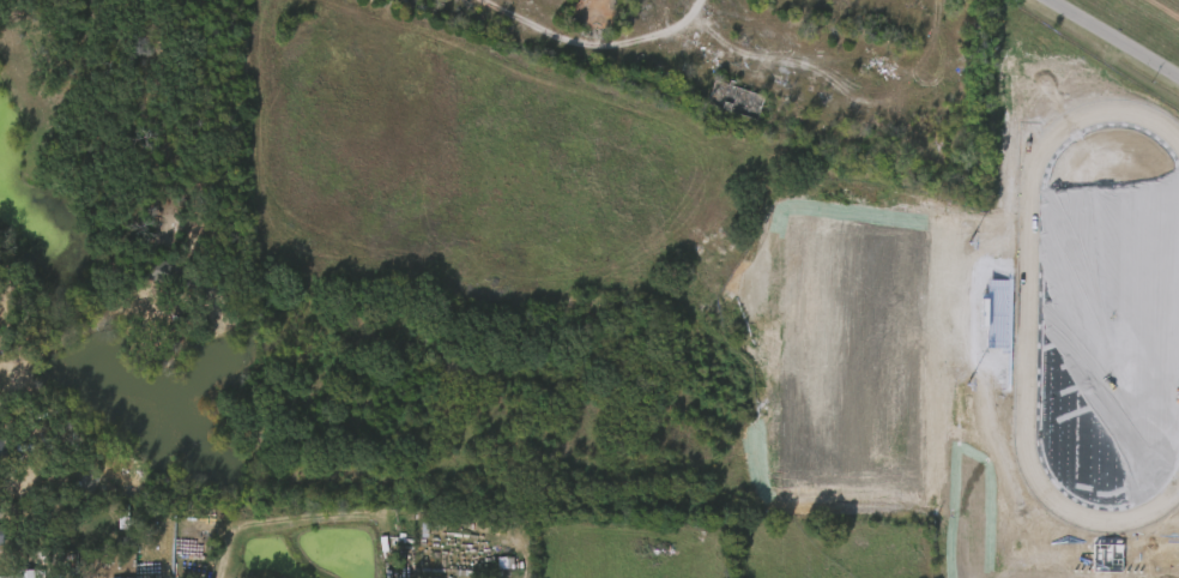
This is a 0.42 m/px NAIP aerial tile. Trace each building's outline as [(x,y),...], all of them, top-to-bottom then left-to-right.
[(715,78),(728,83),(730,79),(739,83),(738,86),(767,96),(757,122),(706,103),(715,78)] [(204,271),(199,291),(137,276),(141,255),(204,271)] [(167,293),(170,276),(139,270),(135,287),(167,293)] [(8,469),(0,469),(0,441),(8,440),(8,469)]
